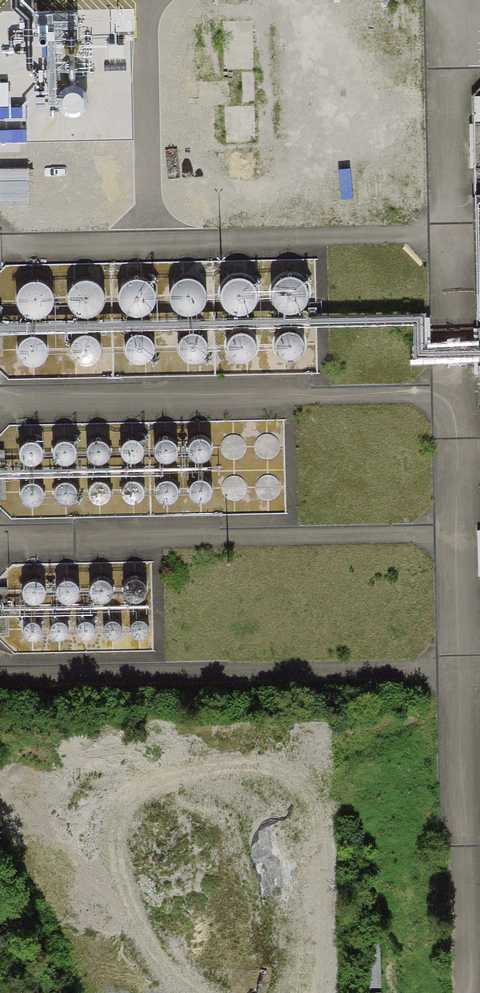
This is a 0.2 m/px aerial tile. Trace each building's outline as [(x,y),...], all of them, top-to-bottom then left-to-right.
[(228,22),(230,76),(260,75),(258,21),(228,22)] [(232,146),(259,145),(258,107),(231,107),(232,146)] [(271,281),(269,284),(266,291),(266,296),(268,303),(271,307),(274,310),(277,312),(280,314),(283,314),(289,315),(295,313),(300,309),(305,304),(307,297),(307,293),(306,288),(304,284),(302,281),(300,279),(296,276),(292,275),(286,274),(281,275),(276,277),(273,279),(271,281)] [(121,284),(119,286),(116,294),(116,299),(118,306),(121,310),(123,312),(127,315),(130,316),(133,317),(139,317),(145,315),(150,312),(154,306),(157,299),(157,295),(156,290),(154,287),(152,284),(149,281),(146,279),(142,277),(136,276),(130,277),(126,279),(123,282),(121,284)] [(223,283),(222,285),(219,293),(219,298),(221,305),(224,309),(226,312),(230,314),(233,315),(236,316),(241,316),(248,314),(253,311),(257,305),(259,299),(260,294),(259,289),(257,286),(255,283),(252,280),(249,278),(245,276),(239,276),(233,276),(229,278),(226,281),(223,283)] [(70,286),(68,288),(66,296),(65,301),(67,308),(70,312),(73,315),(76,317),(80,318),(82,319),(88,319),(94,317),(99,314),(104,308),(106,302),(106,297),(105,292),(103,289),(102,286),(99,283),(95,281),(92,279),(85,278),(80,279),(75,281),(72,284),(70,286)] [(173,285),(171,288),(169,295),(168,300),(171,307),(173,311),(176,314),(179,316),(183,318),(186,318),(191,318),(197,317),(202,313),(207,307),(209,301),(209,296),(208,292),(207,288),(205,285),(202,282),(199,280),(195,279),(189,278),(183,279),(179,280),(175,283),(173,285)] [(16,288),(14,290),(12,298),(12,303),(14,310),(16,314),(19,316),(23,319),(26,320),(29,321),(34,321),(40,319),(46,316),(50,310),(52,303),(52,299),(51,294),(50,290),(48,288),(45,285),(42,283),(38,281),(32,280),(26,281),(22,283),(18,285),(16,288)] [(126,334),(124,336),(121,340),(120,346),(121,353),(124,357),(126,359),(130,362),(134,363),(138,363),(143,362),(147,359),(151,353),(153,349),(153,345),(152,341),(151,338),(148,335),(145,332),(141,331),(137,330),(134,330),(129,332),(126,334)] [(227,334),(225,336),(223,340),(222,346),(223,353),(225,357),(228,359),(232,361),(235,362),(239,363),(244,361),(249,359),(253,353),(254,349),(254,345),(253,341),(252,338),(250,335),(247,332),(243,331),(239,330),(235,330),(230,332),(227,334)] [(180,335),(178,337),(175,341),(174,346),(175,354),(178,358),(180,360),(184,362),(187,363),(192,364),(197,362),(201,360),(205,354),(207,350),(207,346),(206,342),(205,339),(202,336),(199,333),(195,332),(191,331),(187,331),(183,333),(180,335)] [(277,335),(275,337),(273,341),(272,346),(273,354),(275,358),(278,360),(282,362),(285,363),(289,364),(294,362),(299,360),(303,354),(304,350),(304,346),(304,342),(302,339),(300,336),(297,333),(293,332),(289,331),(285,331),(280,333),(277,335)] [(19,338),(17,340),(14,344),(13,349),(14,357),(17,361),(19,363),(23,365),(26,366),(31,367),(36,365),(40,363),(44,357),(46,353),(46,349),(45,345),(44,342),(41,339),(38,336),(34,335),(30,334),(26,334),(22,336),(19,338)] [(72,339),(70,341),(67,345),(66,350),(68,357),(70,361),(73,364),(76,366),(80,367),(84,368),(89,366),(93,364),(98,358),(99,354),(99,349),(98,346),(97,343),(95,340),(91,337),(88,336),(83,335),(80,335),(75,337),(72,339)] [(90,443),(88,446),(87,449),(87,451),(89,455),(91,458),(96,460),(102,459),(106,455),(108,451),(107,445),(104,441),(98,439),(93,440),(90,443)] [(191,442),(189,446),(188,448),(188,451),(189,454),(192,457),(197,459),(203,458),(207,455),(209,450),(208,445),(205,441),(199,439),(194,440),(191,442)] [(123,444),(121,447),(120,450),(120,453),(121,456),(124,459),(129,461),(135,460),(139,456),(141,452),(140,446),(137,442),(131,440),(126,441),(123,444)] [(157,444),(155,447),(154,450),(154,453),(155,456),(158,459),(162,461),(169,460),(173,456),(175,452),(174,446),(171,442),(165,440),(160,441),(157,444)] [(22,445),(20,448),(19,451),(19,454),(20,457),(23,460),(27,462),(34,461),(38,457),(40,453),(39,447),(36,443),(30,441),(25,442),(22,445)] [(56,444),(54,448),(54,450),(54,453),(55,456),(58,459),(62,461),(69,461),(73,457),(75,452),(74,447),(71,443),(65,441),(60,442),(56,444)] [(157,485),(155,488),(154,491),(154,494),(155,497),(158,500),(162,502),(169,501),(173,497),(175,493),(174,488),(171,484),(165,481),(160,482),(157,485)] [(191,484),(189,488),(188,490),(188,493),(189,496),(192,499),(196,501),(203,500),(207,497),(209,492),(208,487),(205,483),(199,481),(194,482),(191,484)] [(91,485),(89,488),(88,491),(88,494),(89,497),(92,500),(96,502),(103,501),(107,498),(109,493),(108,488),(105,484),(99,482),(94,483),(91,485)] [(22,486),(20,490),(19,492),(19,495),(20,498),(23,501),(27,503),(34,503),(38,499),(40,494),(39,489),(36,485),(30,483),(25,484),(22,486)] [(57,487),(54,490),(54,493),(54,496),(55,499),(58,502),(62,504),(69,503),(73,499),(75,495),(74,489),(71,486),(65,483),(60,484),(57,487)] [(123,486),(121,490),(120,492),(121,495),(122,498),(124,501),(129,503),(135,502),(140,499),(141,494),(140,489),(137,485),(131,483),(126,484),(123,486)] [(90,581),(88,584),(88,587),(88,590),(89,593),(92,596),(96,598),(103,597),(107,594),(109,589),(108,584),(105,580),(99,577),(94,578),(90,581)] [(124,581),(122,585),(122,588),(122,590),(123,594),(126,596),(130,599),(137,598),(141,594),(143,589),(142,584),(139,580),(133,578),(128,579),(124,581)] [(23,582),(21,586),(20,589),(20,591),(22,595),(24,598),(29,600),(35,599),(39,595),(41,590),(40,585),(37,581),(31,579),(26,580),(23,582)] [(57,584),(55,587),(55,590),(55,593),(56,596),(59,599),(63,601),(70,600),(74,596),(76,592),(75,586),(72,582),(66,580),(61,581),(57,584)] [(129,622),(127,625),(126,628),(126,631),(128,634),(130,637),(135,639),(141,638),(145,634),(147,630),(146,624),(143,620),(137,618),(132,619),(129,622)] [(102,622),(100,626),(100,628),(100,631),(101,634),(104,637),(108,639),(115,639),(119,635),(121,630),(120,625),(117,621),(111,619),(106,620),(102,622)] [(76,624),(74,627),(73,630),(74,633),(75,636),(77,639),(82,641),(88,640),(93,636),(94,632),(93,626),(90,622),(84,620),(79,621),(76,624)] [(23,624),(21,628),(20,631),(20,633),(22,637),(24,640),(29,642),(35,641),(39,637),(41,632),(40,627),(37,623),(31,621),(26,622),(23,624)] [(49,624),(47,628),(46,630),(47,633),(48,636),(50,639),(55,641),(61,640),(66,637),(67,632),(66,627),(63,623),(57,621),(52,622),(49,624)]
